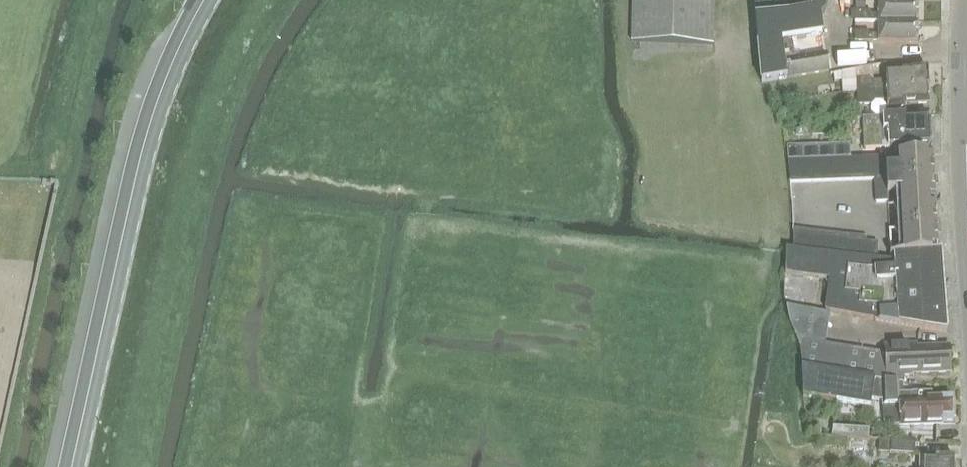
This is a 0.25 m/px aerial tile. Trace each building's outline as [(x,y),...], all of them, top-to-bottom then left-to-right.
[(632,41),(713,42),(714,0),(632,0),(632,41)] [(879,22),(919,22),(919,1),(879,0),(879,11),(867,11),(856,11),(856,21),(879,21),(879,22)] [(856,11),(867,11),(867,1),(856,1),(856,11)] [(827,54),(826,54),(823,36),(813,37),(812,31),(822,30),(821,19),(822,18),(824,18),(825,17),(826,16),(827,15),(828,14),(828,12),(828,11),(828,9),(827,8),(827,6),(825,5),(824,4),(823,4),(821,3),(820,3),(818,4),(817,4),(816,5),(815,6),(814,8),(813,9),(813,11),(813,12),(813,14),(794,16),(779,18),(759,21),(763,77),(787,73),(788,79),(830,72),(827,54)] [(919,44),(919,22),(879,22),(879,32),(856,32),(856,43),(879,43),(919,44)] [(900,89),(929,88),(929,72),(886,73),(886,82),(873,83),(867,79),(856,80),(856,93),(899,92),(900,89)] [(930,105),(929,88),(900,89),(899,92),(856,93),(857,106),(870,106),(874,103),(886,102),(886,110),(905,109),(905,106),(930,105)] [(932,146),(930,121),(905,122),(905,117),(863,119),(863,133),(878,132),(879,149),(932,146)] [(825,147),(825,159),(838,158),(837,146),(825,147)] [(811,147),(800,147),(800,159),(811,159),(811,147)] [(941,254),(936,255),(931,156),(884,157),(872,158),(874,180),(894,180),(896,202),(899,258),(941,256),(941,254)] [(863,181),(861,158),(851,159),(853,181),(863,181)] [(863,181),(874,180),(872,158),(865,158),(861,158),(863,181)] [(821,182),(832,182),(830,159),(819,160),(821,182)] [(842,182),(840,159),(830,159),(832,182),(842,182)] [(842,182),(853,181),(851,159),(845,159),(840,159),(842,182)] [(800,183),(811,183),(809,160),(799,161),(800,183)] [(821,182),(819,160),(809,160),(811,183),(821,182)] [(799,161),(788,161),(790,184),(800,183),(799,161)] [(896,202),(894,180),(874,180),(876,203),(896,202)] [(794,249),(804,250),(806,231),(796,230),(794,249)] [(816,232),(806,231),(804,250),(814,252),(816,232)] [(827,233),(816,232),(814,252),(825,253),(827,233)] [(837,234),(827,233),(825,253),(835,254),(837,234)] [(847,235),(837,234),(835,254),(845,255),(847,235)] [(857,236),(847,235),(845,255),(855,256),(857,236)] [(867,238),(857,236),(855,256),(865,257),(867,242),(867,238)] [(865,257),(879,258),(878,243),(867,242),(865,257)] [(895,261),(786,249),(785,275),(831,281),(826,311),(874,321),(899,326),(947,334),(943,276),(942,276),(941,256),(899,258),(894,258),(895,261)] [(856,377),(886,383),(902,384),(903,375),(949,374),(949,348),(916,349),(916,345),(884,345),(885,355),(826,345),(831,317),(788,310),(791,323),(804,348),(802,369),(856,377)] [(856,377),(802,369),(803,398),(870,408),(871,400),(882,402),(882,407),(883,407),(884,427),(952,426),(952,400),(933,400),(933,392),(915,392),(915,394),(903,394),(902,384),(886,383),(856,377)] [(833,426),(833,435),(870,436),(870,427),(833,426)] [(915,455),(916,444),(881,442),(880,452),(915,455)] [(956,466),(954,464),(954,460),(930,459),(930,457),(919,457),(919,466),(956,466)]
